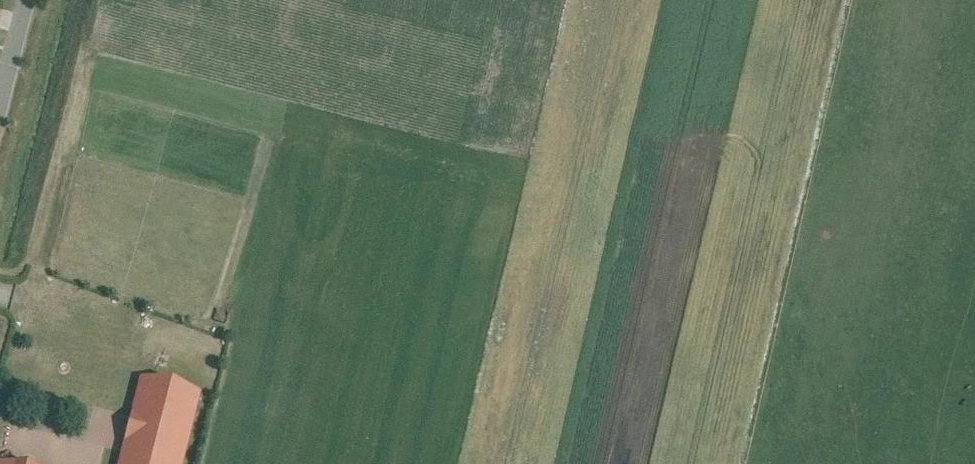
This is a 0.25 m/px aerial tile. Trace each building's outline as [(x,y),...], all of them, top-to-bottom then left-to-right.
[(201,387),(135,374),(116,463),(185,463),(201,387)]
